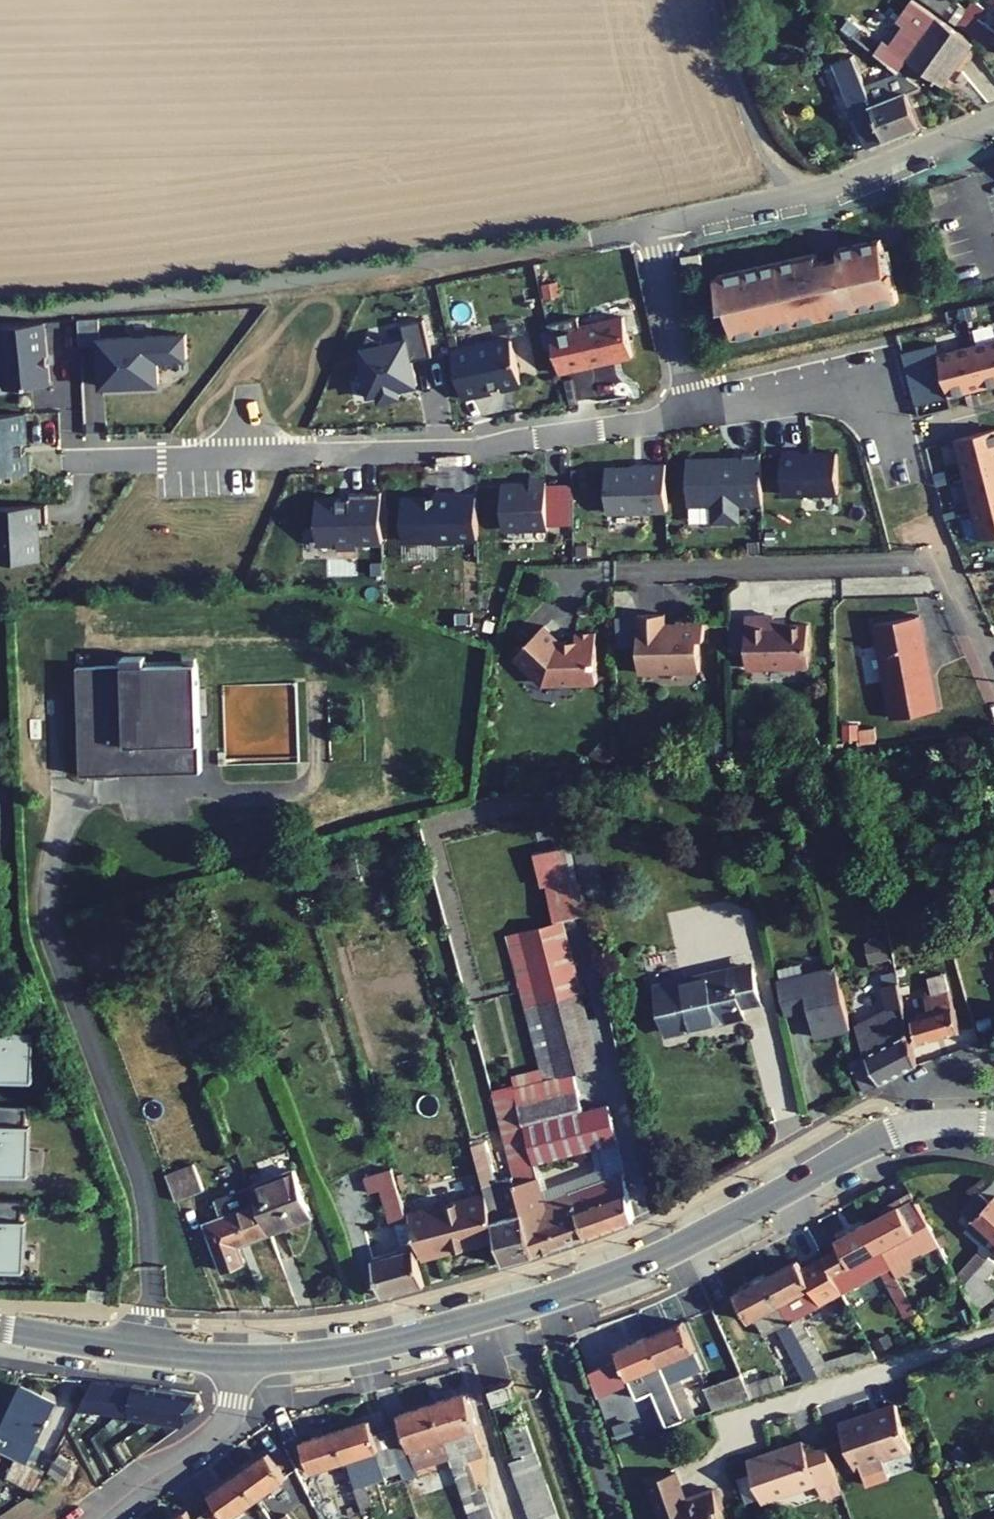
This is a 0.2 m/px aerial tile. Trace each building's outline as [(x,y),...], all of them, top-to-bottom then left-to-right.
[(946,0),(921,0),(959,28),(968,16),(946,0)] [(947,87),(976,47),(917,3),(905,19),(913,25),(896,48),(885,39),(880,45),(870,57),(891,76),(897,73),(910,58),(947,87)] [(959,28),(992,52),(993,49),(993,35),(980,25),(987,16),(975,7),(968,16),(959,28)] [(848,19),(839,30),(870,57),(880,45),(848,19)] [(850,57),(821,69),(854,151),(923,124),(909,90),(869,105),(862,87),(850,57)] [(891,76),(862,87),(869,105),(909,90),(917,87),(897,73),(891,76)] [(904,260),(896,226),(853,236),(855,245),(833,249),(831,240),(731,262),(738,294),(743,293),(750,324),(913,289),(907,260),(904,260)] [(553,333),(562,375),(635,360),(625,316),(553,333)] [(432,355),(424,317),(402,322),(405,337),(383,342),(382,339),(368,333),(361,351),(362,357),(358,358),(362,377),(366,376),(370,393),(380,391),(381,398),(401,394),(399,387),(418,383),(412,359),(432,355)] [(80,344),(100,343),(100,337),(99,318),(79,319),(80,344)] [(0,325),(0,353),(3,389),(48,386),(43,322),(0,325)] [(952,340),(950,330),(918,338),(923,356),(955,348),(954,345),(952,340)] [(988,331),(952,340),(954,345),(955,348),(956,355),(959,365),(964,383),(991,376),(993,375),(993,354),(992,347),(990,338),(988,331)] [(189,332),(100,337),(100,343),(103,386),(162,383),(161,359),(190,357),(189,332)] [(519,380),(510,336),(451,349),(461,396),(491,389),(490,386),(519,380)] [(956,355),(955,348),(923,356),(924,361),(927,373),(959,365),(956,355)] [(964,383),(959,365),(927,373),(930,391),(964,383)] [(26,413),(0,414),(0,475),(26,474),(24,444),(28,444),(26,413)] [(956,439),(964,472),(993,465),(993,429),(956,439)] [(802,449),(785,450),(786,492),(839,491),(839,451),(802,452),(802,449)] [(764,507),(763,456),(745,456),(745,463),(735,463),(735,460),(689,461),(690,508),(714,507),(715,525),(741,524),(741,507),(764,507)] [(668,512),(667,465),(648,466),(648,469),(607,470),(608,514),(668,512)] [(964,472),(973,505),(993,500),(993,465),(964,472)] [(549,528),(548,483),(532,483),(532,486),(503,486),(504,529),(549,528)] [(381,545),(380,495),(349,496),(349,501),(315,501),(316,546),(336,546),(337,550),(356,549),(356,545),(381,545)] [(481,540),(480,498),(461,499),(461,495),(439,496),(439,499),(406,500),(407,541),(439,541),(439,544),(461,544),(461,540),(481,540)] [(973,505),(981,539),(993,535),(993,500),(973,505)] [(44,507),(0,509),(0,564),(37,562),(35,525),(45,525),(44,507)] [(666,615),(640,615),(642,672),(700,670),(699,639),(705,639),(704,621),(677,622),(677,625),(666,625),(666,615)] [(922,615),(877,624),(896,718),(941,709),(933,671),(930,669),(928,659),(930,656),(922,615)] [(773,616),(746,617),(748,668),(810,666),(809,624),(774,626),(773,616)] [(599,683),(598,633),(577,634),(577,644),(564,644),(545,626),(516,658),(545,685),(599,683)] [(124,665),(77,666),(80,774),(201,771),(198,662),(146,663),(146,655),(124,656),(124,665)] [(603,913),(588,843),(554,850),(562,884),(568,883),(576,919),(603,913)] [(527,930),(562,1076),(565,1090),(590,1084),(587,1070),(611,1065),(576,919),(527,930)] [(821,1004),(827,1032),(862,1024),(848,962),(789,975),(797,1009),(821,1004)] [(695,976),(674,981),(685,1030),(759,1013),(757,1002),(776,997),(769,966),(696,982),(695,976)] [(670,982),(680,1031),(685,1030),(674,981),(670,982)] [(921,982),(912,984),(914,992),(923,990),(921,982)] [(921,1011),(930,1036),(972,1022),(958,983),(933,992),(938,1005),(921,1011)] [(862,1069),(875,1089),(927,1060),(914,992),(912,984),(899,987),(906,1031),(888,1043),(881,1015),(867,1018),(874,1052),(877,1059),(862,1069)] [(35,1085),(37,1022),(0,1021),(0,1084),(35,1085)] [(505,1090),(508,1104),(565,1090),(562,1076),(505,1090)] [(508,1104),(514,1127),(595,1106),(590,1084),(565,1090),(508,1104)] [(623,1103),(596,1109),(617,1140),(619,1149),(618,1175),(648,1216),(623,1103)] [(32,1105),(0,1104),(0,1173),(30,1174),(32,1105)] [(596,1109),(595,1106),(514,1127),(536,1212),(547,1256),(648,1216),(618,1175),(561,1197),(552,1157),(617,1140),(596,1109)] [(216,1156),(184,1168),(194,1193),(226,1181),(216,1156)] [(296,1161),(269,1171),(285,1217),(308,1208),(296,1161)] [(365,1193),(380,1190),(385,1221),(400,1219),(393,1169),(362,1174),(365,1193)] [(233,1185),(240,1203),(270,1191),(263,1173),(233,1185)] [(513,1181),(498,1185),(499,1191),(511,1239),(518,1263),(547,1256),(536,1212),(521,1215),(513,1181)] [(886,1212),(872,1219),(899,1272),(910,1267),(910,1258),(909,1256),(924,1249),(926,1253),(941,1245),(931,1224),(913,1190),(883,1205),(886,1212)] [(240,1203),(225,1208),(244,1256),(264,1248),(257,1228),(281,1219),(270,1191),(240,1203)] [(499,1191),(422,1211),(434,1259),(511,1239),(499,1191)] [(993,1259),(993,1202),(987,1195),(968,1215),(981,1228),(972,1237),(993,1259)] [(28,1202),(0,1201),(0,1264),(26,1265),(28,1202)] [(415,1237),(381,1246),(394,1292),(436,1281),(416,1207),(407,1210),(415,1237)] [(899,1272),(872,1219),(840,1235),(844,1243),(825,1252),(845,1290),(884,1270),(907,1317),(919,1310),(899,1272)] [(798,1259),(770,1273),(818,1369),(821,1376),(833,1373),(827,1362),(802,1312),(845,1290),(825,1252),(801,1264),(798,1259)] [(797,1356),(807,1374),(818,1369),(770,1273),(737,1290),(749,1317),(757,1314),(766,1332),(778,1326),(794,1357),(797,1356)] [(684,1323),(652,1336),(688,1429),(698,1426),(680,1377),(702,1370),(684,1323)] [(663,1397),(676,1433),(688,1429),(652,1336),(619,1349),(627,1368),(593,1382),(601,1407),(635,1393),(635,1388),(650,1383),(657,1400),(663,1397)] [(879,1358),(874,1348),(827,1362),(833,1373),(879,1358)] [(736,1368),(746,1393),(763,1387),(753,1362),(736,1368)] [(30,1366),(7,1402),(20,1410),(11,1425),(24,1433),(28,1435),(59,1384),(30,1366)] [(480,1377),(448,1387),(459,1423),(491,1412),(480,1377)] [(417,1405),(405,1408),(421,1456),(430,1452),(424,1434),(459,1423),(448,1387),(415,1398),(417,1405)] [(381,1398),(348,1409),(357,1437),(389,1427),(401,1463),(421,1456),(405,1408),(386,1414),(381,1398)] [(539,1404),(517,1411),(527,1442),(549,1435),(539,1404)] [(897,1406),(862,1418),(841,1424),(856,1469),(875,1463),(911,1450),(897,1406)] [(348,1409),(318,1418),(327,1446),(357,1437),(348,1409)] [(491,1412),(459,1423),(465,1440),(465,1443),(479,1438),(497,1432),(491,1412)] [(459,1423),(424,1434),(430,1452),(465,1440),(459,1423)] [(288,1426),(257,1448),(275,1473),(306,1451),(288,1426)] [(28,1435),(24,1433),(11,1454),(36,1470),(49,1449),(28,1435)] [(479,1438),(465,1443),(469,1453),(479,1481),(492,1476),(479,1438)] [(750,1462),(763,1504),(819,1486),(820,1491),(841,1484),(829,1450),(809,1457),(804,1443),(750,1462)] [(257,1448),(230,1467),(237,1477),(223,1486),(239,1509),(254,1499),(248,1492),(275,1473),(257,1448)] [(467,1485),(479,1481),(469,1453),(458,1457),(467,1485)] [(378,1465),(368,1470),(377,1489),(390,1483),(378,1465)] [(368,1470),(359,1474),(369,1493),(377,1489),(368,1470)] [(348,1471),(334,1478),(346,1501),(359,1494),(348,1471)] [(662,1518),(727,1518),(718,1491),(689,1500),(681,1472),(650,1481),(662,1518)] [(173,1507),(181,1518),(208,1518),(220,1511),(226,1518),(246,1518),(239,1509),(223,1486),(210,1496),(204,1486),(173,1507)] [(293,1499),(307,1518),(326,1518),(306,1491),(293,1499)] [(282,1508),(290,1518),(307,1518),(293,1499),(282,1508)] [(173,1507),(157,1518),(181,1518),(173,1507)]
